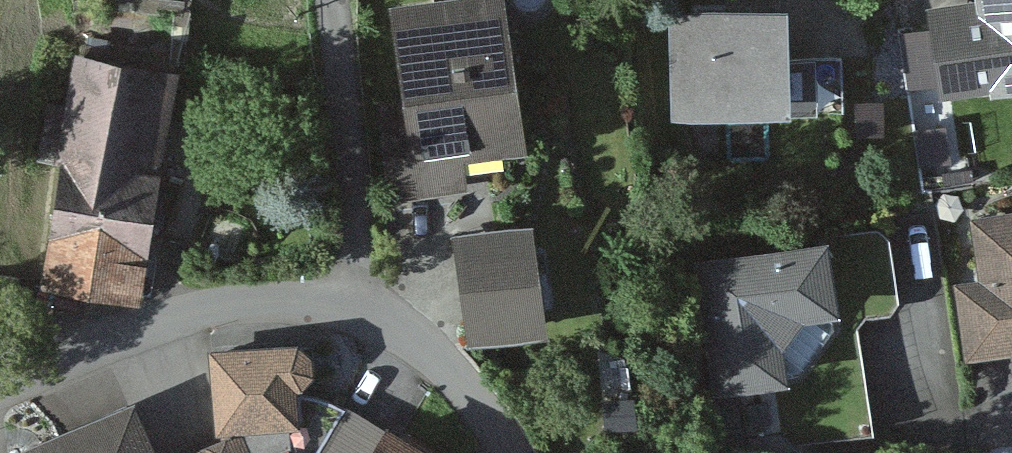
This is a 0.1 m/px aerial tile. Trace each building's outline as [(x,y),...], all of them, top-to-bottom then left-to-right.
[(424,163),(525,149),(504,0),(402,0),(424,163)] [(670,108),(793,107),(792,0),(669,0),(670,108)] [(987,44),(937,48),(944,128),(993,124),(996,148),(1011,147),(1011,6),(984,8),(987,44)] [(144,213),(169,73),(70,56),(46,196),(61,199),(144,213)] [(42,307),(147,325),(166,217),(144,213),(61,199),(42,307)] [(976,280),(953,282),(961,360),(1010,354),(1011,377),(1011,204),(969,208),(976,280)] [(535,218),(453,229),(468,335),(549,323),(535,218)] [(792,374),(783,316),(840,307),(827,228),(689,250),(711,387),(792,374)] [(0,446),(0,452),(162,452),(135,390),(0,446)] [(216,452),(311,452),(307,396),(213,403),(216,452)]
